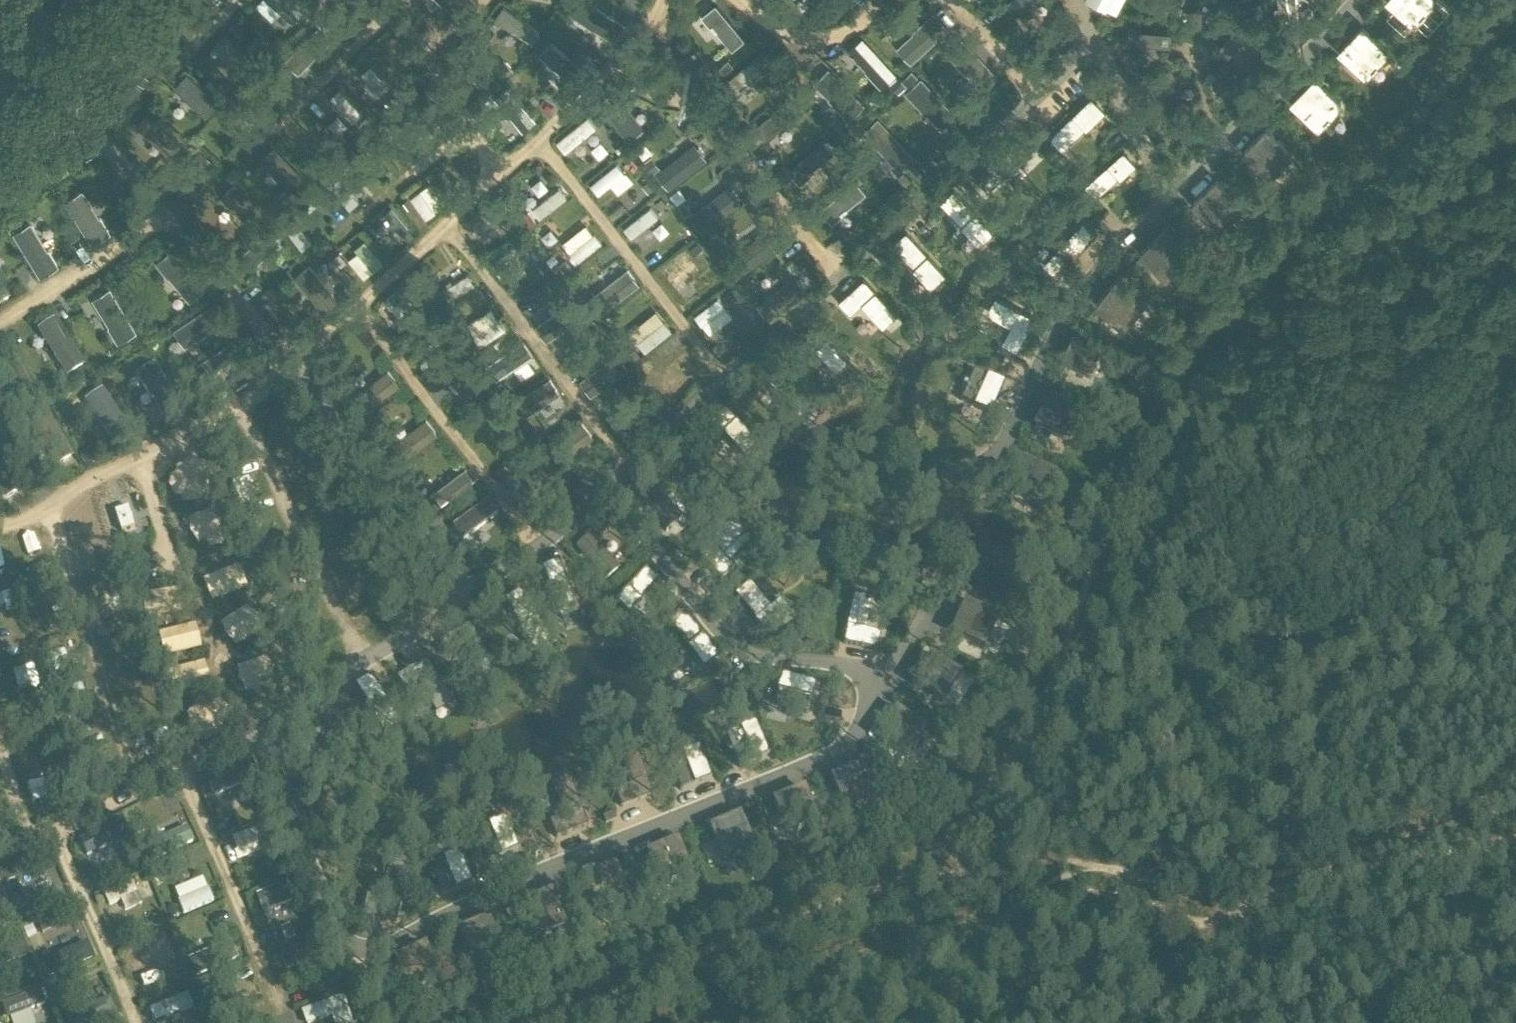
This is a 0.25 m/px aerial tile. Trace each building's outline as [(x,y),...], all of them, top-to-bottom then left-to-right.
[(293,25),(304,13),(289,0),(265,0),(293,25)] [(569,14),(609,41),(620,24),(584,0),(578,0),(569,14)] [(1005,10),(1015,22),(1042,0),(1017,0),(1005,10)] [(1085,4),(1106,15),(1114,0),(1087,0),(1085,4)] [(1275,12),(1276,24),(1300,21),(1297,0),(1277,0),(1279,11),(1275,12)] [(1437,0),(1387,0),(1386,1),(1415,27),(1438,1),(1437,0)] [(744,41),(713,3),(698,16),(729,53),(744,41)] [(1203,3),(1190,27),(1200,33),(1214,9),(1203,3)] [(504,7),(495,21),(533,47),(535,44),(542,34),(504,7)] [(911,61),(947,28),(934,13),(898,46),(911,61)] [(1390,53),(1361,26),(1337,53),(1366,80),(1390,53)] [(1240,28),(1221,50),(1230,59),(1250,36),(1240,28)] [(949,31),(940,39),(946,45),(955,37),(949,31)] [(299,73),(330,44),(319,32),(288,61),(299,73)] [(386,55),(403,43),(396,34),(379,46),(386,55)] [(1140,35),(1139,48),(1173,51),(1174,37),(1140,35)] [(249,63),(225,38),(216,47),(224,55),(215,64),(231,81),(249,63)] [(861,39),(846,53),(881,90),(889,82),(896,76),(861,39)] [(455,51),(483,85),(496,76),(468,41),(455,51)] [(962,41),(947,56),(982,92),(997,78),(962,41)] [(549,44),(539,56),(572,86),(583,74),(549,44)] [(257,58),(261,51),(251,45),(247,52),(257,58)] [(747,83),(767,68),(756,55),(721,83),(733,97),(748,84),(747,83)] [(727,59),(718,67),(724,73),(733,65),(727,59)] [(370,66),(361,75),(385,100),(395,90),(370,66)] [(140,69),(134,75),(144,85),(150,78),(140,69)] [(911,70),(901,79),(906,84),(908,87),(918,77),(911,70)] [(861,107),(827,71),(813,85),(846,120),(861,107)] [(218,104),(187,75),(176,87),(206,116),(218,104)] [(896,76),(889,82),(899,92),(906,84),(901,79),(897,75),(896,76)] [(112,119),(140,88),(128,77),(100,108),(112,119)] [(1343,105),(1314,78),(1290,105),(1319,132),(1343,105)] [(953,116),(920,81),(906,94),(939,129),(953,116)] [(1223,83),(1215,91),(1232,107),(1240,98),(1223,83)] [(341,90),(331,99),(355,124),(365,114),(341,90)] [(524,133),(536,122),(507,90),(495,100),(524,133)] [(644,128),(613,90),(598,103),(629,140),(644,128)] [(780,126),(800,111),(790,98),(755,125),(766,139),(781,127),(780,126)] [(1085,131),(1103,114),(1090,100),(1050,137),(1062,150),(1084,130),(1085,131)] [(965,103),(959,110),(968,120),(975,113),(965,103)] [(1180,103),(1171,130),(1182,134),(1191,107),(1180,103)] [(180,143),(150,114),(139,125),(169,155),(180,143)] [(600,114),(593,119),(598,126),(605,120),(600,114)] [(566,155),(596,129),(585,117),(556,143),(566,155)] [(878,120),(863,134),(898,171),(913,157),(878,120)] [(1295,157),(1266,130),(1241,156),(1270,183),(1295,157)] [(799,180),(833,152),(823,140),(789,168),(799,180)] [(1012,171),(1030,155),(1016,141),(977,178),(989,191),(1011,171),(1012,171)] [(372,145),(361,148),(363,157),(374,154),(372,145)] [(669,192),(705,163),(692,146),(656,176),(669,192)] [(303,179),(274,149),(259,163),(289,193),(303,179)] [(185,195),(215,165),(201,151),(171,181),(185,195)] [(1121,181),(1136,167),(1123,153),(1086,188),(1098,201),(1120,180),(1121,181)] [(171,157),(164,163),(171,170),(177,163),(171,157)] [(651,157),(644,162),(652,173),(659,167),(651,157)] [(35,163),(27,169),(34,180),(42,174),(35,163)] [(632,182),(624,173),(623,174),(616,165),(590,187),(597,195),(609,185),(617,194),(632,182)] [(336,175),(327,184),(349,208),(358,200),(336,175)] [(430,179),(420,186),(435,207),(445,200),(430,179)] [(650,179),(643,185),(649,192),(656,186),(650,179)] [(855,182),(820,211),(831,223),(865,194),(855,182)] [(1244,209),(1215,182),(1191,209),(1220,236),(1244,209)] [(263,216),(233,186),(219,201),(249,231),(263,216)] [(322,188),(315,194),(321,201),(328,195),(322,188)] [(702,234),(739,205),(725,188),(689,217),(702,234)] [(540,222),(568,199),(560,189),(532,211),(540,222)] [(99,219),(82,192),(65,203),(91,246),(110,235),(100,219),(99,219)] [(990,232),(953,192),(940,204),(960,226),(960,227),(976,245),(990,232)] [(407,198),(400,203),(405,210),(412,205),(407,198)] [(685,201),(678,206),(686,215),(692,210),(685,201)] [(391,202),(383,208),(400,230),(408,224),(391,202)] [(292,210),(281,219),(302,244),(313,235),(292,210)] [(119,214),(108,221),(113,230),(124,222),(119,214)] [(72,224),(63,230),(68,239),(78,233),(72,224)] [(1056,278),(1094,237),(1081,224),(1060,247),(1059,246),(1042,265),(1056,278)] [(59,267),(49,251),(48,252),(31,225),(14,236),(40,279),(59,267)] [(271,228),(240,253),(250,265),(253,263),(256,260),(281,240),(271,228)] [(674,240),(688,241),(688,228),(675,228),(674,240)] [(942,274),(905,234),(892,246),(912,268),(912,269),(928,287),(942,274)] [(1194,262),(1164,235),(1140,262),(1169,289),(1194,262)] [(359,236),(352,242),(360,252),(352,259),(362,272),(378,259),(359,236)] [(577,264),(602,245),(596,236),(570,255),(577,264)] [(519,240),(494,259),(503,272),(529,253),(519,240)] [(723,244),(714,251),(719,257),(728,250),(723,244)] [(777,250),(770,255),(782,270),(789,264),(777,250)] [(206,290),(175,251),(157,264),(169,279),(170,278),(190,304),(206,290)] [(681,272),(696,279),(706,260),(690,252),(681,272)] [(554,253),(547,259),(553,266),(560,260),(554,253)] [(336,299),(309,266),(293,279),(320,312),(336,299)] [(602,313),(640,285),(629,272),(592,300),(602,313)] [(771,321),(807,292),(793,275),(757,304),(771,321)] [(897,315),(864,280),(839,304),(851,316),(863,305),(884,327),(897,315)] [(388,308),(411,290),(405,282),(382,301),(388,308)] [(0,283),(0,304),(9,299),(0,283)] [(1124,338),(1149,311),(1120,284),(1095,311),(1124,338)] [(136,335),(110,291),(92,301),(109,329),(107,330),(117,346),(136,335)] [(724,296),(693,320),(703,333),(734,308),(724,296)] [(1033,320),(995,299),(988,315),(1010,327),(1001,344),(1008,348),(1016,352),(1023,339),(1033,320)] [(575,302),(539,328),(549,342),(585,316),(575,302)] [(213,332),(229,322),(217,303),(175,331),(185,349),(212,331),(213,332)] [(491,307),(465,324),(479,345),(506,328),(499,318),(491,307)] [(84,366),(55,321),(37,332),(67,378),(84,366)] [(663,321),(638,341),(647,353),(672,332),(663,321)] [(848,358),(814,323),(789,347),(801,360),(813,349),(835,371),(848,358)] [(227,325),(217,331),(222,339),(232,333),(227,325)] [(237,368),(253,357),(241,339),(199,367),(210,384),(236,366),(237,368)] [(533,356),(524,342),(487,368),(497,382),(533,356)] [(1072,346),(1059,379),(1092,393),(1106,360),(1072,346)] [(434,389),(470,363),(461,349),(424,375),(434,389)] [(593,396),(629,371),(619,357),(583,382),(593,396)] [(181,409),(155,366),(137,377),(152,402),(153,401),(164,419),(181,409)] [(395,385),(386,371),(349,396),(359,410),(395,385)] [(809,406),(775,371),(751,395),(763,408),(774,396),(796,419),(809,406)] [(989,415),(1002,386),(974,374),(972,373),(971,377),(960,403),(989,415)] [(241,377),(231,384),(237,393),(247,386),(241,377)] [(525,419),(562,394),(552,380),(516,405),(525,419)] [(132,437),(102,391),(85,402),(117,447),(132,437)] [(1050,403),(1036,436),(1069,450),(1083,417),(1050,403)] [(757,446),(723,411),(699,435),(711,447),(722,436),(744,458),(757,446)] [(401,462),(437,436),(428,423),(391,448),(401,462)] [(582,423),(548,449),(560,465),(594,440),(582,423)] [(89,450),(80,456),(86,466),(95,461),(89,450)] [(172,475),(195,469),(190,450),(167,456),(172,475)] [(0,453),(0,490),(5,499),(22,489),(0,453)] [(441,510),(478,485),(468,471),(432,496),(441,510)] [(682,516),(643,471),(628,484),(649,508),(647,510),(665,531),(682,516)] [(463,541),(499,515),(489,501),(453,527),(463,541)] [(722,558),(732,547),(742,535),(730,525),(699,559),(707,566),(714,572),(723,581),(734,569),(726,561),(722,558)] [(589,533),(575,545),(605,579),(619,567),(589,533)] [(580,615),(560,562),(544,569),(555,598),(553,598),(562,622),(580,615)] [(641,602),(659,581),(647,570),(616,604),(630,616),(642,603),(641,602)] [(763,634),(788,613),(778,601),(765,611),(746,588),(734,598),(763,634)] [(966,595),(951,628),(984,643),(999,610),(966,595)] [(862,632),(867,602),(851,600),(844,645),(875,650),(877,635),(862,632)] [(719,657),(680,612),(665,624),(686,649),(685,650),(703,671),(719,657)] [(8,630),(3,613),(0,614),(0,633),(8,630)] [(749,622),(742,628),(748,635),(755,629),(749,622)] [(666,639),(650,653),(669,674),(685,659),(666,639)] [(934,646),(914,677),(944,696),(964,666),(934,646)] [(455,706),(428,662),(399,680),(407,694),(422,685),(440,715),(455,706)] [(805,714),(812,683),(781,676),(775,707),(805,714)] [(400,727),(370,678),(356,687),(373,714),(371,716),(384,737),(400,727)] [(6,712),(23,711),(22,693),(5,695),(6,712)] [(899,700),(877,728),(905,750),(927,722),(899,700)] [(186,728),(202,724),(198,710),(182,713),(186,728)] [(766,757),(754,728),(725,740),(736,769),(766,757)] [(652,797),(634,749),(617,755),(630,788),(614,794),(620,809),(652,797)] [(713,780),(701,751),(672,763),(684,792),(713,780)] [(243,758),(207,774),(215,792),(251,776),(243,758)] [(874,804),(859,770),(829,784),(843,818),(874,804)] [(815,827),(801,793),(770,807),(785,841),(815,827)] [(121,816),(80,838),(87,851),(128,831),(121,816)] [(752,855),(737,821),(706,835),(721,869),(752,855)] [(519,852),(507,822),(477,834),(489,864),(519,852)] [(192,838),(185,824),(148,840),(154,855),(192,838)] [(268,839),(263,824),(231,837),(236,851),(268,839)] [(472,887),(460,857),(431,869),(443,898),(472,887)] [(10,869),(1,873),(5,882),(14,878),(10,869)] [(248,897),(281,887),(276,872),(244,882),(248,897)] [(22,893),(27,905),(59,891),(54,879),(22,893)] [(108,906),(137,891),(131,880),(102,894),(108,906)] [(305,901),(299,882),(257,897),(263,916),(305,901)] [(14,916),(11,909),(0,884),(0,922),(14,916)] [(183,909),(212,895),(207,884),(178,898),(183,909)] [(66,901),(61,891),(29,907),(34,917),(66,901)] [(567,931),(552,897),(522,911),(536,944),(567,931)] [(175,905),(167,909),(171,917),(179,914),(175,905)] [(154,915),(151,925),(162,928),(164,917),(154,915)] [(507,956),(493,922),(462,936),(476,970),(507,956)] [(289,924),(280,928),(285,940),(295,936),(289,924)] [(33,926),(24,929),(29,940),(37,937),(33,926)] [(20,935),(0,942),(0,964),(26,955),(20,935)] [(329,959),(323,940),(280,955),(287,974),(329,959)] [(92,959),(85,943),(41,962),(48,978),(92,959)] [(237,965),(230,946),(188,961),(195,980),(237,965)] [(444,986),(429,952),(398,965),(413,999),(444,986)] [(0,988),(0,1001),(34,989),(30,978),(0,988)] [(50,982),(47,991),(56,994),(59,985),(50,982)] [(46,1007),(40,990),(2,1004),(9,1021),(46,1007)] [(66,1014),(70,1022),(86,1022),(116,1009),(108,994),(66,1014)] [(150,1009),(156,1022),(163,1022),(167,1021),(166,1018),(193,1007),(187,994),(150,1009)] [(343,1000),(303,1013),(306,1022),(318,1022),(333,1018),(335,1022),(351,1022),(343,1000)]
